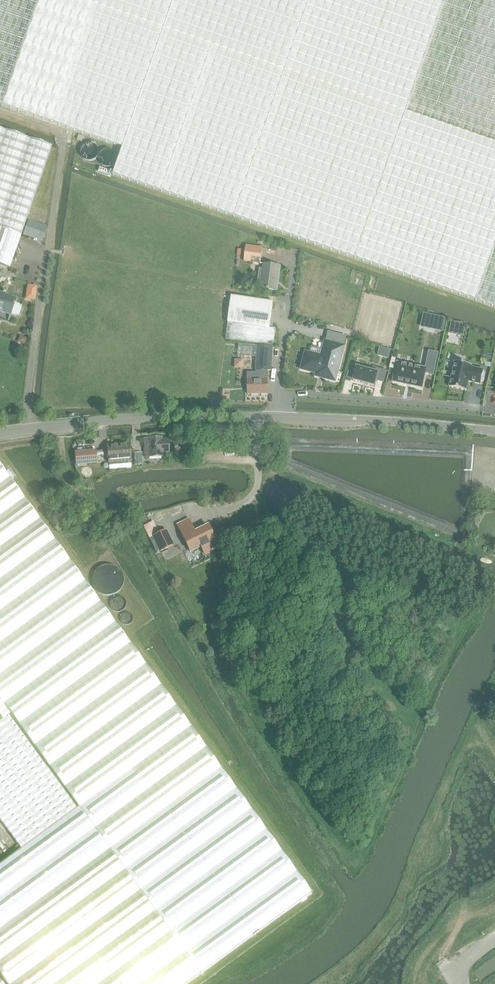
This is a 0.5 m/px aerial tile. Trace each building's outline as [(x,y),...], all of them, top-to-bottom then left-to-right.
[(2,106),(123,148),(114,175),(494,307),(494,0),(0,0),(0,105),(2,106)] [(10,270),(51,148),(0,130),(0,267),(10,270)] [(42,240),(46,228),(29,222),(25,234),(42,240)] [(260,265),(262,251),(262,248),(247,246),(244,263),(260,265)] [(260,271),(257,286),(261,287),(261,290),(262,290),(261,293),(267,294),(268,291),(270,291),(276,292),(279,267),(265,265),(264,272),(260,271)] [(27,285),(25,299),(35,301),(37,286),(27,285)] [(12,316),(16,317),(19,317),(20,316),(22,310),(22,308),(20,306),(15,305),(17,300),(2,296),(2,295),(0,294),(0,313),(11,317),(12,316)] [(274,302),(243,298),(232,297),(226,340),(273,346),(275,330),(270,329),(274,302)] [(425,317),(423,326),(435,329),(437,320),(425,317)] [(435,329),(435,330),(444,332),(446,319),(438,317),(437,320),(435,329)] [(452,322),(449,333),(463,337),(466,325),(452,322)] [(326,341),(322,357),(309,354),(308,358),(305,357),(303,365),(306,366),(305,370),(324,375),(323,378),(335,381),(344,346),(343,346),(346,337),(329,333),(327,342),(326,341)] [(19,336),(17,343),(24,345),(26,338),(19,336)] [(239,345),(238,356),(257,358),(257,346),(239,345)] [(257,358),(256,371),(257,371),(268,371),(271,371),(273,347),(257,346),(257,358)] [(397,363),(393,383),(423,389),(426,374),(434,376),(437,361),(428,359),(426,369),(397,363)] [(455,362),(449,387),(466,391),(468,382),(481,385),(484,371),(472,368),(472,366),(455,362)] [(377,381),(384,383),(387,371),(374,368),(373,372),(357,368),(353,381),(375,387),(377,381)] [(256,373),(248,373),(248,395),(268,395),(268,379),(268,371),(257,371),(256,371),(256,373)] [(168,439),(161,440),(161,439),(144,440),(145,458),(162,457),(162,453),(168,453),(168,439)] [(107,446),(109,463),(130,461),(129,445),(107,446)] [(96,449),(75,451),(76,465),(97,464),(96,449)] [(142,453),(134,453),(134,465),(142,465),(142,453)] [(5,976),(11,983),(187,983),(198,976),(201,974),(311,893),(235,788),(130,645),(0,467),(0,716),(3,721),(0,723),(0,820),(22,851),(0,866),(0,969),(5,976)] [(205,556),(219,549),(208,527),(194,533),(188,520),(177,526),(190,551),(200,546),(205,556)] [(165,532),(154,538),(150,540),(157,554),(172,547),(165,532)] [(163,564),(164,568),(186,557),(184,553),(163,564)] [(17,850),(9,841),(0,847),(0,863),(17,850)]
